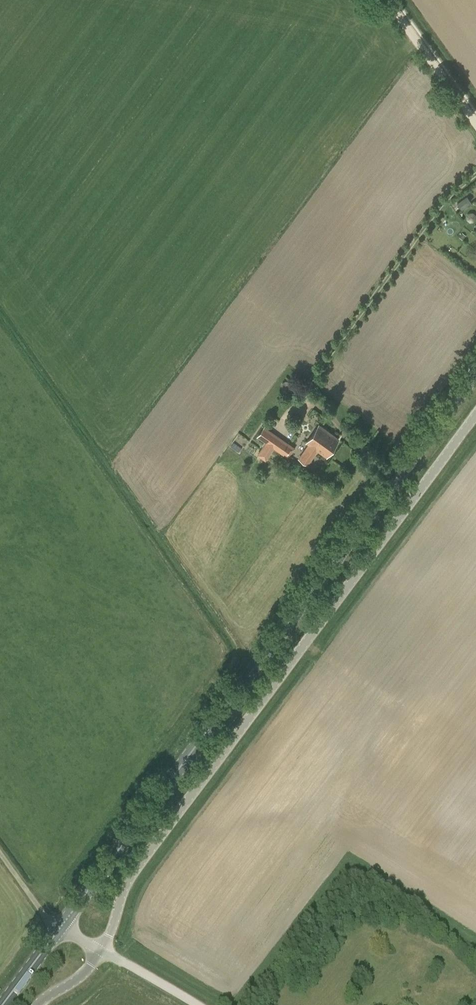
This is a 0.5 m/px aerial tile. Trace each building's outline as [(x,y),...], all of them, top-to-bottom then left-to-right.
[(466,196),(457,203),(461,209),(471,202),(466,196)] [(309,444),(299,459),(307,465),(317,450),(326,456),(338,439),(318,425),(307,442),(309,444)] [(282,454),(289,443),(270,430),(263,441),(265,443),(257,455),(266,461),(274,449),(282,454)]
